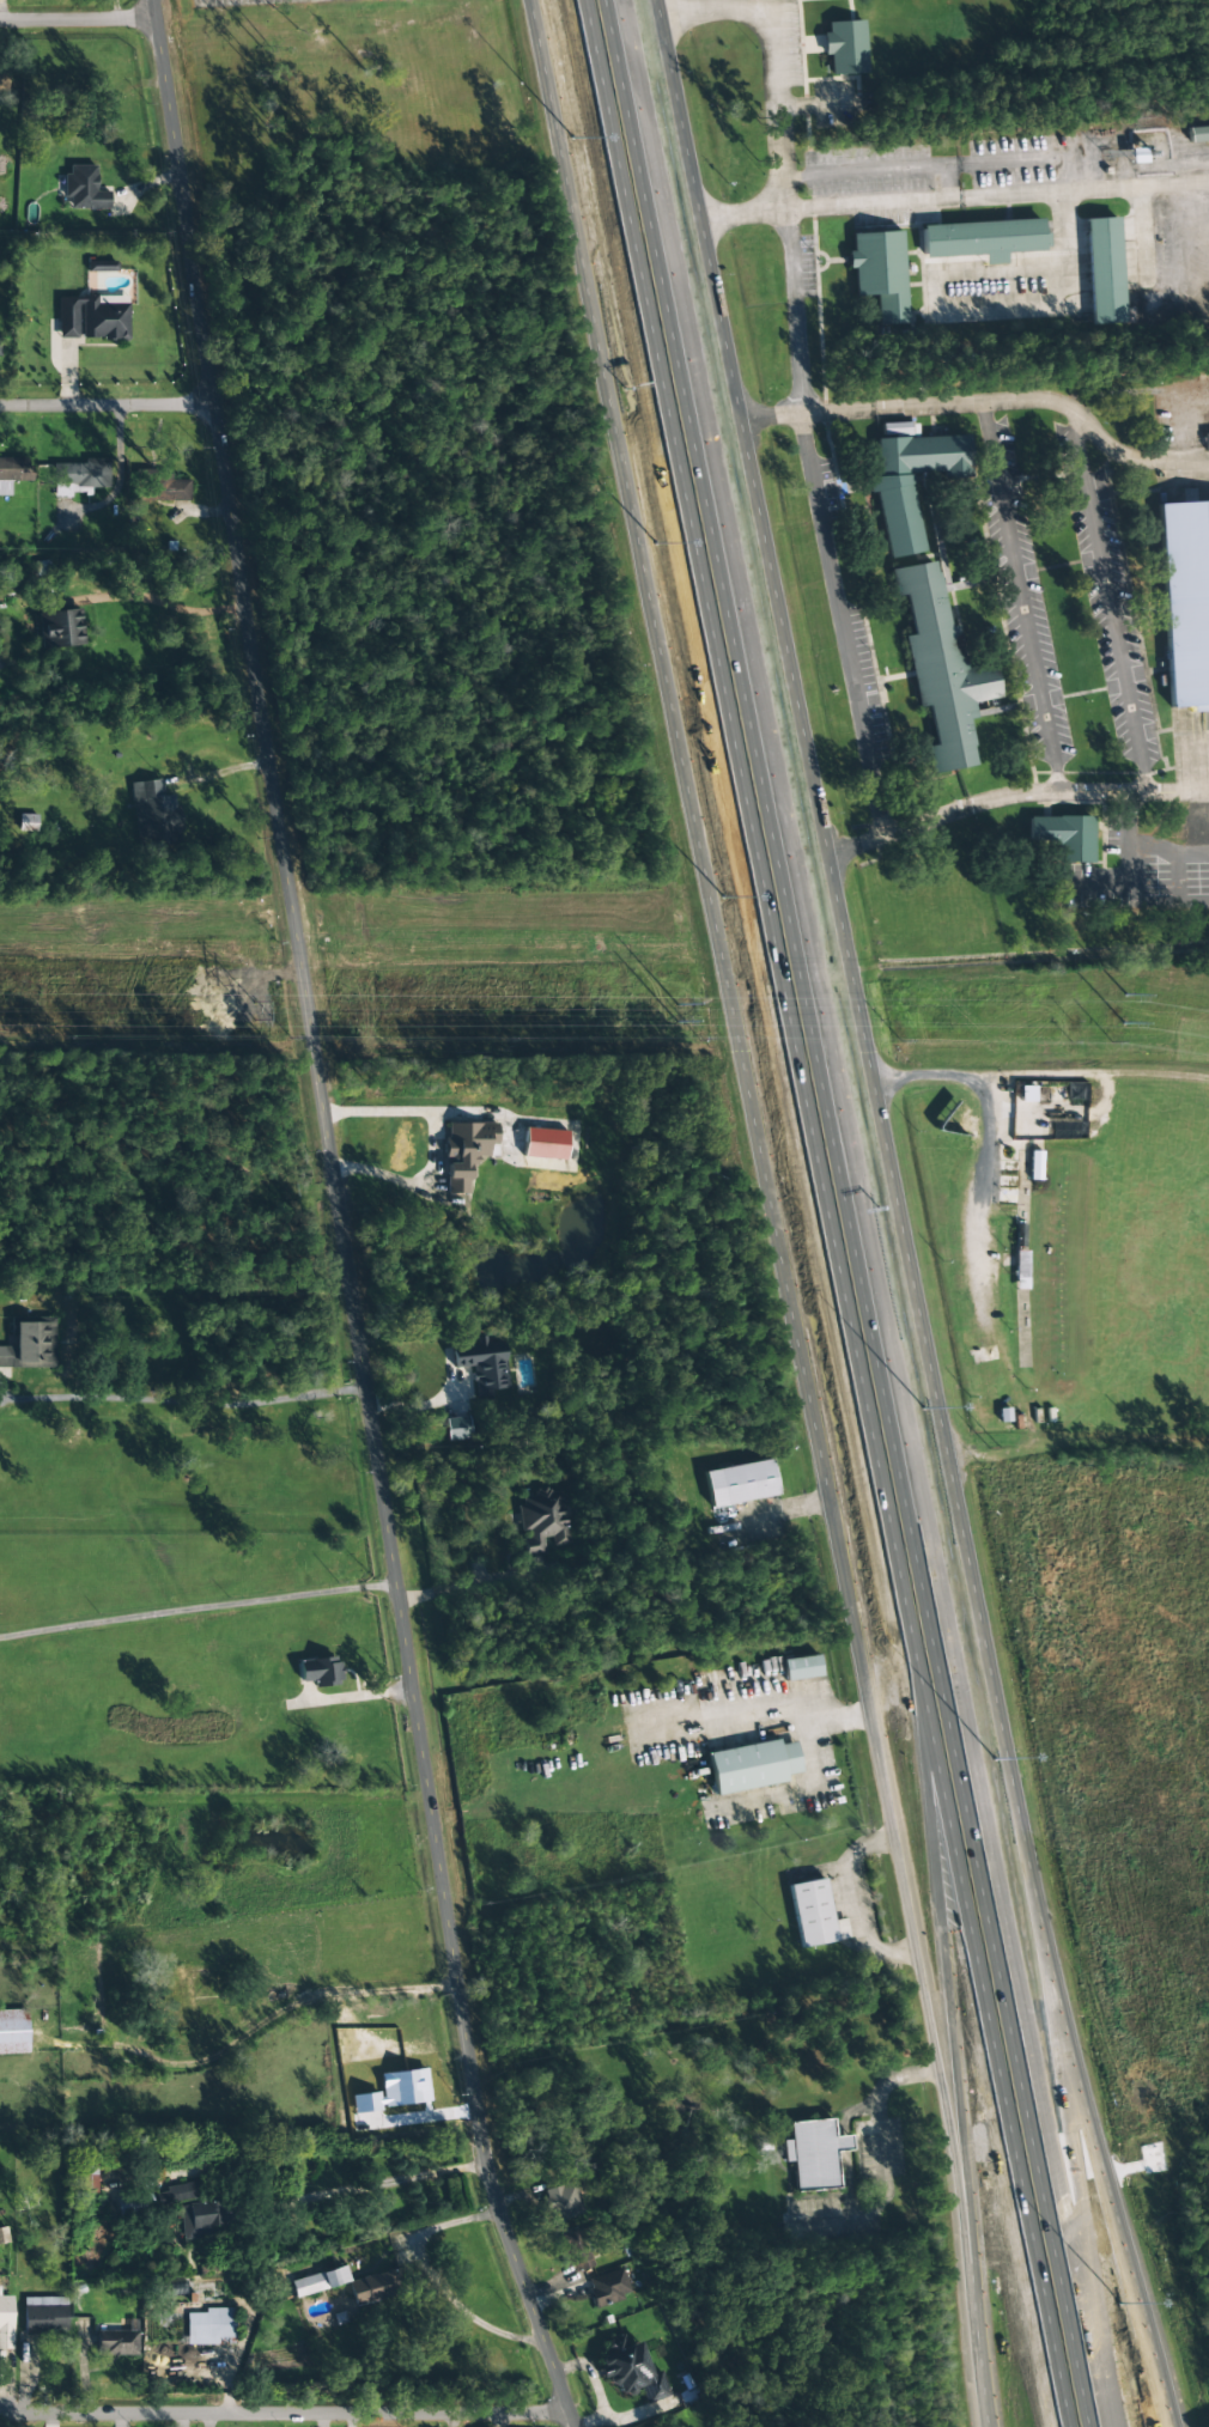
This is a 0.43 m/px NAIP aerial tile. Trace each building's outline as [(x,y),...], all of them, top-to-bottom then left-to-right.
[(847,14),(849,25),(840,25),(842,45),(847,45),(849,66),(886,63),(882,12),(847,14)] [(864,21),(824,22),(825,57),(829,56),(830,75),(866,74),(864,21)] [(1208,140),(1208,126),(1191,126),(1192,141),(1208,140)] [(96,166),(69,166),(69,175),(63,175),(63,198),(69,198),(69,209),(110,208),(110,191),(97,192),(96,166)] [(1101,212),(1107,315),(1141,314),(1135,209),(1101,212)] [(938,219),(941,250),(1001,247),(1001,257),(1023,255),(1023,243),(1062,241),(1059,212),(938,219)] [(1085,219),(1090,325),(1123,323),(1118,218),(1085,219)] [(870,225),(871,243),(865,243),(867,261),(873,261),(874,286),(895,286),(897,315),(924,315),(922,223),(870,225)] [(87,272),(115,271),(114,261),(87,261),(87,272)] [(128,339),(128,303),(97,302),(97,297),(86,296),(86,298),(58,298),(58,338),(80,338),(80,339),(128,339)] [(892,432),(895,468),(886,469),(888,483),(895,482),(907,549),(944,542),(930,466),(959,464),(959,473),(994,470),(989,426),(940,430),(938,414),(899,416),(900,431),(892,432)] [(0,458),(0,496),(10,496),(10,481),(29,481),(29,458),(0,458)] [(52,464),(53,498),(71,497),(71,495),(91,495),(90,488),(109,487),(109,459),(84,459),(85,464),(52,464)] [(170,473),(141,474),(141,501),(189,499),(189,479),(170,480),(170,473)] [(1185,701),(1208,700),(1208,493),(1173,495),(1185,701)] [(911,564),(916,588),(925,585),(932,628),(924,629),(937,697),(946,695),(954,738),(942,741),(947,766),(994,756),(991,741),(995,740),(990,712),(996,711),(992,695),(1022,689),(1016,657),(989,662),(980,618),(968,620),(958,566),(949,567),(948,556),(911,564)] [(81,610),(39,611),(41,648),(83,646),(81,610)] [(131,783),(137,847),(181,843),(176,795),(163,796),(161,780),(131,783)] [(1047,809),(1047,832),(1071,832),(1071,854),(1112,854),(1111,808),(1047,809)] [(1092,863),(1092,817),(1028,816),(1028,843),(1060,844),(1060,862),(1092,863)] [(497,1124),(446,1123),(445,1194),(468,1194),(468,1178),(475,1178),(475,1157),(488,1157),(488,1145),(497,1145),(497,1124)] [(566,1159),(567,1130),(524,1129),(523,1158),(566,1159)] [(55,1367),(54,1318),(14,1319),(15,1346),(0,1347),(0,1368),(55,1367)] [(450,1341),(452,1368),(473,1367),(475,1397),(491,1395),(490,1390),(507,1388),(503,1337),(450,1341)] [(470,1438),(467,1416),(444,1419),(447,1441),(470,1438)] [(704,1472),(710,1508),(777,1495),(770,1459),(704,1472)] [(569,1543),(562,1489),(516,1495),(524,1557),(545,1554),(543,1538),(551,1537),(552,1546),(569,1543)] [(341,1684),(337,1656),(297,1661),(300,1683),(314,1681),(315,1688),(341,1684)] [(782,1659),(784,1681),(820,1678),(818,1656),(782,1659)] [(801,1772),(795,1742),(779,1745),(778,1740),(707,1753),(715,1795),(786,1782),(785,1776),(801,1772)] [(832,1921),(824,1878),(788,1885),(800,1948),(849,1939),(845,1919),(832,1921)] [(27,2009),(0,2010),(0,2055),(29,2054),(27,2009)] [(795,2192),(838,2189),(836,2152),(851,2151),(849,2136),(833,2137),(832,2120),(789,2123),(790,2140),(783,2141),(784,2162),(793,2161),(795,2192)] [(97,2167),(80,2168),(81,2194),(97,2194),(97,2167)] [(163,2206),(200,2198),(197,2182),(159,2190),(163,2206)] [(583,2214),(575,2182),(543,2190),(552,2222),(583,2214)] [(225,2232),(220,2200),(178,2207),(183,2238),(225,2232)] [(569,2274),(593,2267),(581,2229),(557,2237),(569,2274)] [(291,2281),(295,2297),(349,2283),(345,2267),(291,2281)] [(595,2307),(631,2295),(622,2268),(586,2280),(595,2307)] [(354,2305),(404,2294),(398,2269),(348,2281),(354,2305)] [(67,2298),(23,2298),(24,2333),(67,2332),(67,2298)] [(187,2314),(187,2345),(235,2344),(234,2308),(204,2309),(204,2313),(187,2314)] [(129,2331),(97,2332),(97,2356),(138,2356),(137,2320),(128,2320),(129,2331)] [(669,2395),(661,2371),(650,2374),(639,2341),(626,2346),(624,2341),(599,2349),(607,2372),(603,2373),(607,2387),(615,2384),(619,2396),(640,2389),(645,2403),(669,2395)]
